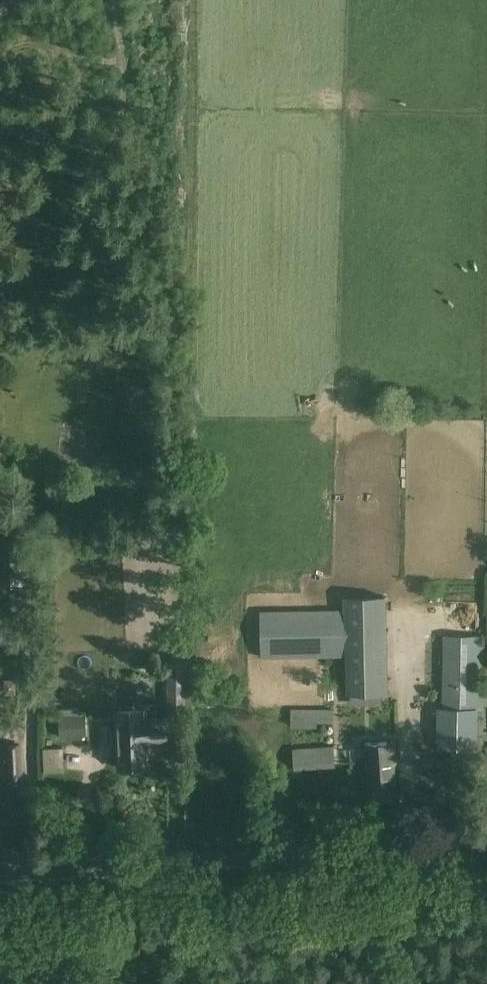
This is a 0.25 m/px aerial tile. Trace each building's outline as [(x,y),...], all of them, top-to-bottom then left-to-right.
[(346,657),(347,693),(389,693),(387,596),(345,596),(345,610),(261,611),(262,659),(346,657)] [(438,748),(479,750),(480,709),(481,638),(444,636),(443,708),(438,708),(438,748)] [(170,734),(186,733),(187,663),(170,663),(170,734)] [(334,708),(292,707),(292,726),(316,727),(316,721),(334,721),(334,708)] [(60,715),(60,739),(88,738),(87,714),(60,715)] [(169,739),(168,718),(130,720),(131,741),(121,742),(122,768),(149,767),(148,760),(154,760),(153,751),(148,751),(148,740),(169,739)] [(23,779),(22,742),(7,743),(7,780),(23,779)] [(295,748),(295,767),(336,767),(336,748),(295,748)] [(369,764),(371,795),(397,794),(396,763),(369,764)]
